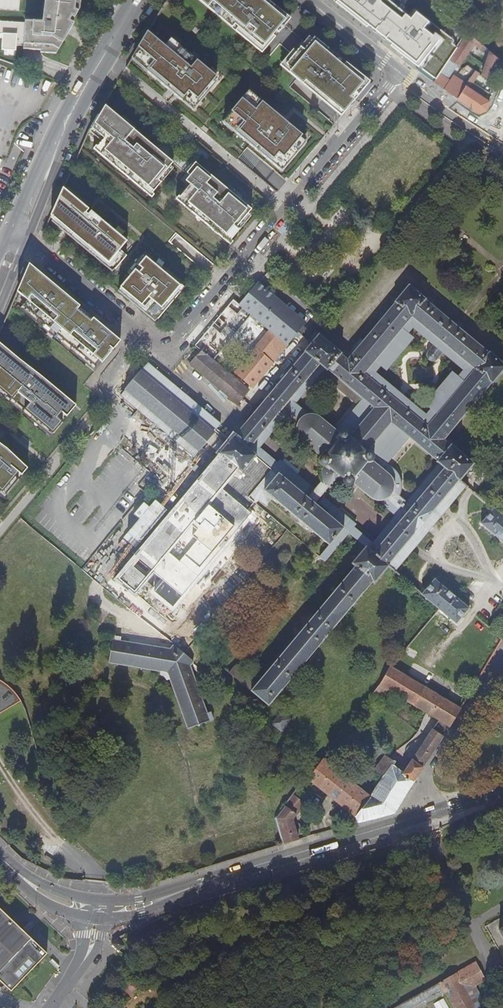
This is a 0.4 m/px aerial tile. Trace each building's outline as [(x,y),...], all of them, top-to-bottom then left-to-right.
[(41,21),(23,21),(21,45),(20,50),(38,51),(53,52),(62,36),(59,34),(63,27),(64,27),(70,18),(72,19),(78,9),(80,0),(44,0),(41,21)] [(204,0),(197,0),(234,31),(237,28),(204,0)] [(237,28),(234,31),(251,45),(254,42),(262,48),(264,50),(274,37),(272,35),(275,31),(278,33),(289,19),(278,9),(266,0),(204,0),(237,28)] [(434,76),(457,47),(451,42),(453,39),(436,26),(434,29),(425,22),(427,19),(411,8),(408,12),(392,0),(333,0),(434,76)] [(21,45),(23,21),(0,20),(0,33),(3,33),(2,49),(14,50),(14,45),(21,45)] [(168,50),(146,32),(139,43),(132,54),(149,68),(146,72),(153,78),(155,75),(162,80),(159,83),(166,89),(169,86),(175,91),(173,94),(180,100),(182,97),(194,107),(201,99),(198,96),(215,77),(174,42),(168,50)] [(468,32),(432,81),(457,98),(466,85),(465,85),(464,84),(464,82),(453,75),(450,80),(444,76),(449,68),(451,69),(455,63),(459,66),(474,44),(479,48),(482,44),(468,32)] [(324,46),(313,37),(311,40),(308,37),(295,52),(292,50),(282,63),(285,65),(293,72),(290,75),(302,85),(305,81),(343,113),(369,82),(353,70),(324,46)] [(262,48),(254,42),(251,45),(261,54),(264,50),(262,48)] [(496,56),(486,47),(480,54),(490,62),(496,56)] [(285,65),(282,63),(280,66),(290,75),(293,72),(285,65)] [(162,80),(155,75),(153,78),(159,83),(162,80)] [(343,113),(305,81),(302,85),(340,116),(343,113)] [(478,87),(468,81),(465,85),(466,85),(457,98),(479,112),(480,111),(486,109),(489,101),(474,91),(478,87)] [(175,91),(169,86),(166,89),(173,94),(175,91)] [(301,135),(250,92),(243,100),(240,98),(230,111),(231,112),(224,119),(237,130),(235,133),(242,139),(245,136),(251,141),(249,144),(255,150),(258,147),(264,152),(262,155),(278,169),(291,154),(293,156),(302,147),(296,141),(301,135)] [(103,106),(102,105),(93,120),(89,127),(90,129),(102,139),(95,147),(94,146),(92,149),(104,160),(107,157),(124,171),(122,174),(135,185),(137,182),(148,191),(151,194),(160,183),(157,180),(161,176),(164,178),(172,169),(169,166),(172,163),(152,147),(103,106)] [(251,141),(245,136),(242,139),(249,144),(251,141)] [(264,152),(258,147),(255,150),(262,155),(264,152)] [(124,171),(107,157),(104,160),(122,174),(124,171)] [(186,173),(189,176),(198,165),(194,163),(186,173)] [(236,227),(251,209),(211,176),(198,165),(189,176),(184,181),(189,185),(188,186),(187,185),(175,199),(184,207),(186,204),(203,218),(201,221),(214,232),(216,229),(227,238),(230,240),(239,230),(236,227)] [(148,191),(137,182),(135,185),(148,196),(151,194),(148,191)] [(87,209),(61,188),(49,215),(59,224),(57,227),(61,231),(64,228),(114,269),(125,256),(118,251),(126,242),(92,213),(86,211),(87,209)] [(203,218),(186,204),(184,207),(201,221),(203,218)] [(227,238),(216,229),(214,232),(227,243),(230,240),(227,238)] [(135,302),(157,319),(179,293),(176,290),(179,286),(144,257),(119,288),(130,298),(128,301),(132,305),(135,302)] [(29,265),(28,264),(16,292),(17,293),(26,300),(21,306),(93,366),(98,361),(101,363),(113,349),(104,342),(109,336),(111,334),(106,330),(92,318),(90,320),(77,309),(79,307),(61,292),(51,283),(29,265)] [(269,330),(262,339),(265,341),(273,348),(280,340),(286,344),(290,339),(294,334),(298,337),(300,334),(303,330),(300,327),(304,323),(257,283),(238,306),(232,300),(226,307),(198,341),(193,347),(198,351),(188,364),(236,403),(247,390),(241,386),(231,377),(209,359),(221,345),(224,347),(233,337),(230,334),(248,313),(269,330)] [(173,611),(217,556),(243,574),(189,641),(181,634),(181,635),(169,649),(119,641),(119,638),(116,637),(112,636),(108,663),(160,672),(160,675),(161,675),(162,676),(163,677),(164,678),(166,680),(168,679),(186,729),(205,722),(212,720),(209,713),(206,714),(189,667),(200,653),(201,651),(194,645),(249,579),(299,621),(296,625),(301,629),(256,683),(234,665),(227,673),(267,706),(325,636),(371,581),(373,583),(387,566),(393,570),(464,486),(458,481),(473,463),(450,444),(449,445),(442,440),(490,383),(491,384),(502,369),(502,364),(489,352),(488,351),(487,352),(426,300),(424,299),(425,299),(407,284),(393,301),(394,302),(346,359),(339,354),(340,353),(317,333),(310,342),(303,350),(303,351),(303,352),(232,437),(231,436),(228,440),(215,429),(219,424),(146,363),(120,395),(195,458),(207,444),(220,455),(171,513),(116,579),(133,594),(140,586),(173,611)] [(92,318),(79,307),(77,309),(90,320),(92,318)] [(120,341),(111,334),(109,336),(104,342),(113,349),(120,341)] [(290,339),(303,350),(310,342),(300,334),(298,337),(294,334),(290,339)] [(262,339),(234,373),(237,375),(265,341),(262,339)] [(265,341),(258,349),(266,356),(266,357),(271,362),(286,344),(280,340),(273,348),(265,341)] [(52,434),(61,422),(56,418),(61,413),(69,403),(70,402),(54,389),(39,376),(18,360),(0,345),(0,391),(52,434)] [(258,349),(237,375),(245,381),(266,357),(266,356),(258,349)] [(237,375),(234,373),(231,377),(241,386),(245,381),(237,375)] [(75,406),(70,402),(69,403),(61,413),(66,417),(75,406)] [(4,495),(17,480),(14,477),(17,473),(23,466),(5,449),(0,446),(0,492),(4,495)] [(23,466),(17,473),(20,476),(26,469),(23,466)] [(492,508),(479,524),(502,544),(502,517),(492,508)] [(468,608),(433,579),(420,594),(437,609),(435,612),(437,614),(440,611),(455,624),(468,608)] [(476,657),(485,662),(489,655),(480,650),(476,657)] [(389,667),(378,684),(405,701),(404,703),(410,707),(412,705),(422,687),(389,667)] [(18,700),(13,691),(6,685),(0,680),(0,711),(18,700)] [(378,684),(372,693),(386,703),(393,693),(378,684)] [(422,687),(412,705),(448,727),(459,709),(422,687)] [(432,729),(428,735),(405,769),(416,775),(438,742),(442,736),(432,729)] [(394,762),(384,755),(374,770),(380,774),(378,778),(380,780),(369,797),(370,798),(355,817),(357,822),(392,812),(407,790),(416,775),(405,769),(403,773),(392,765),(394,762)] [(322,759),(307,778),(333,799),(355,817),(370,798),(369,797),(322,759)] [(405,769),(394,762),(392,765),(403,773),(405,769)] [(292,795),(284,806),(295,814),(303,803),(292,795)] [(275,818),(282,844),(296,840),(292,825),(291,825),(288,822),(290,819),(291,821),(291,819),(295,814),(284,806),(275,818)] [(0,909),(0,981),(11,991),(47,953),(0,909)] [(118,938),(111,943),(118,950),(131,938),(126,931),(118,938)] [(438,983),(444,992),(447,991),(457,1007),(487,1007),(474,985),(485,980),(475,963),(438,983)] [(438,983),(394,1007),(415,1007),(444,992),(438,983)] [(443,997),(433,1003),(436,1007),(449,1007),(443,997)]
